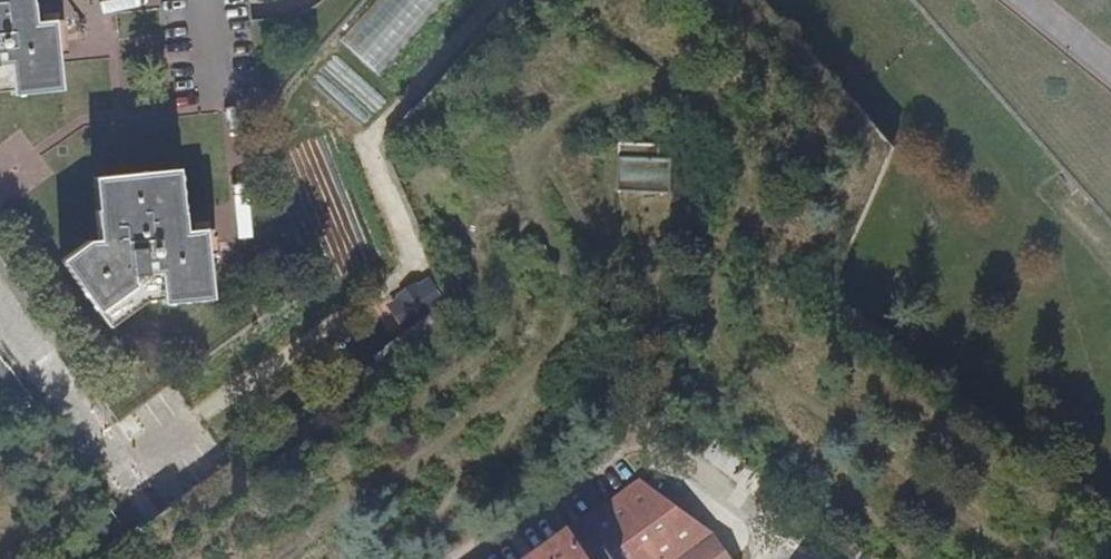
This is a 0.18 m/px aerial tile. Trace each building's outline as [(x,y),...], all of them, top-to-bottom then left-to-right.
[(31,19),(29,0),(0,0),(0,90),(8,89),(9,94),(38,92),(31,19)] [(31,19),(38,92),(58,90),(50,17),(31,19)] [(672,161),(620,160),(619,193),(671,194),(672,161)] [(70,275),(78,286),(107,324),(141,298),(158,296),(159,304),(191,300),(183,233),(180,203),(176,168),(95,176),(99,208),(93,209),(96,238),(86,239),(66,254),(77,269),(70,275)] [(99,208),(95,176),(89,177),(93,209),(99,208)] [(183,233),(191,300),(209,298),(202,231),(183,233)] [(77,269),(66,254),(58,259),(70,275),(77,269)] [(639,486),(629,493),(637,504),(650,494),(639,486)] [(597,515),(584,525),(594,538),(607,528),(597,515)] [(536,558),(591,558),(572,533),(536,558)] [(711,536),(679,558),(727,558),(711,536)]
